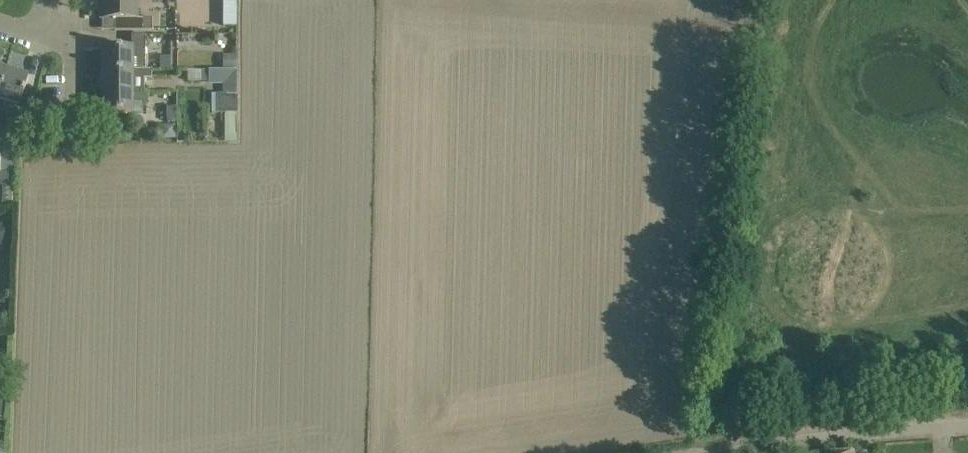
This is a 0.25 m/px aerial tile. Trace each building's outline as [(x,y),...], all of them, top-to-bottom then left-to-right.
[(102,19),(115,19),(115,30),(152,30),(152,18),(138,18),(138,0),(102,0),(102,19)] [(237,3),(224,2),(223,27),(236,27),(237,17),(237,3)] [(144,70),(144,36),(131,36),(131,48),(122,48),(102,48),(102,70),(144,70)] [(237,55),(228,55),(228,68),(237,68),(237,55)] [(171,70),(171,58),(160,58),(160,70),(171,70)] [(0,96),(0,100),(20,106),(29,77),(7,70),(0,96)] [(144,70),(102,70),(103,92),(133,92),(144,92),(144,80),(152,80),(152,70),(144,70)] [(237,90),(237,71),(209,71),(209,84),(223,85),(223,95),(237,95),(237,90)] [(103,92),(103,114),(123,114),(133,114),(143,114),(143,103),(133,103),(133,92),(103,92)] [(211,113),(212,114),(225,114),(236,114),(237,114),(237,95),(223,95),(212,95),(211,113)] [(177,108),(166,108),(166,121),(177,121),(177,108)] [(14,148),(20,147),(24,137),(2,129),(1,132),(0,132),(0,142),(14,148)] [(13,160),(14,160),(14,148),(0,142),(0,159),(13,160)] [(9,173),(9,172),(13,173),(13,169),(13,160),(0,159),(0,173),(9,173)] [(9,186),(9,185),(9,173),(0,173),(0,186),(9,186)] [(10,418),(11,398),(0,397),(0,417),(10,418)]
